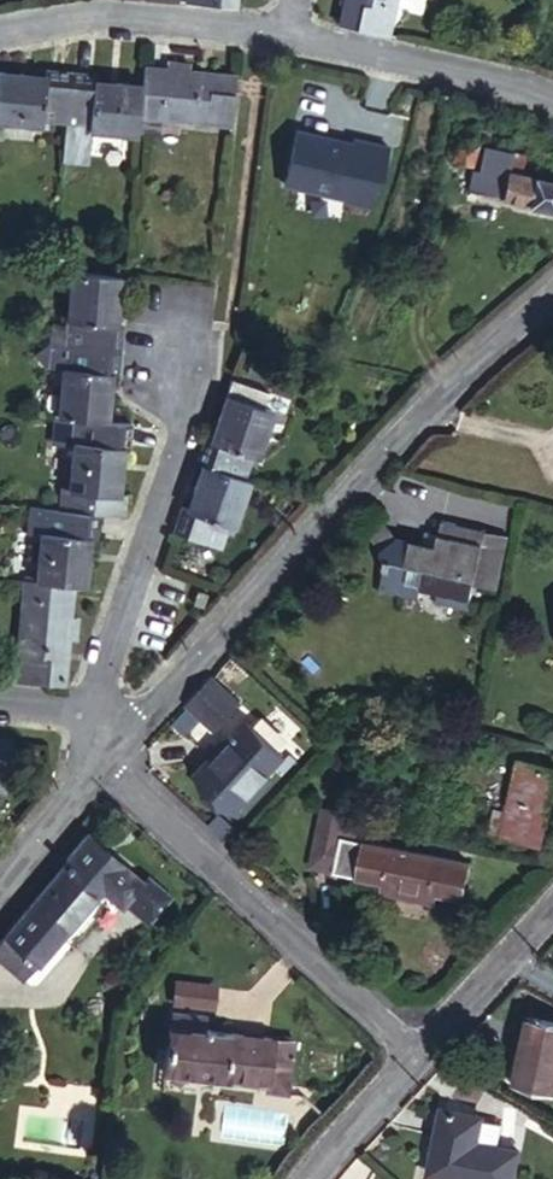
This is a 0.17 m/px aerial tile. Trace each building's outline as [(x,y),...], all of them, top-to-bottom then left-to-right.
[(398,33),(406,0),(351,0),(346,22),(398,33)] [(146,70),(144,88),(140,120),(162,123),(164,115),(185,117),(184,125),(234,129),(241,80),(190,75),(191,68),(168,65),(167,72),(146,70)] [(3,86),(0,122),(0,128),(46,133),(48,119),(73,121),(78,77),(42,74),(41,86),(19,84),(20,76),(4,76),(3,86)] [(73,121),(67,167),(97,170),(100,140),(137,142),(140,120),(144,88),(115,86),(114,95),(94,93),(95,79),(78,77),(73,121)] [(523,177),(532,137),(513,133),(509,143),(492,139),(478,186),(552,205),(552,185),(523,177)] [(70,326),(68,348),(121,352),(123,322),(112,321),(114,303),(118,304),(121,274),(65,269),(60,325),(70,326)] [(68,348),(44,346),(40,377),(58,378),(55,421),(80,423),(108,426),(109,400),(104,399),(106,382),(118,384),(121,352),(68,348)] [(262,354),(248,351),(245,367),(259,370),(262,354)] [(264,390),(229,378),(223,396),(260,408),(264,390)] [(203,457),(243,471),(248,452),(256,454),(270,412),(260,408),(223,396),(216,421),(224,423),(218,442),(210,440),(203,457)] [(108,426),(80,423),(78,451),(71,451),(63,518),(104,521),(130,523),(133,497),(126,496),(128,479),(119,478),(122,453),(131,453),(135,428),(108,426)] [(233,527),(251,473),(243,471),(203,457),(192,482),(196,484),(191,503),(185,502),(175,531),(218,546),(225,524),(233,527)] [(422,536),(403,533),(393,585),(393,586),(415,591),(417,582),(435,586),(433,594),(467,601),(472,578),(479,545),(484,524),(441,515),(438,528),(435,539),(422,536)] [(63,518),(48,517),(45,547),(38,547),(35,586),(86,590),(91,591),(93,564),(88,563),(90,544),(102,545),(104,521),(63,518)] [(383,551),(378,582),(393,586),(393,585),(403,533),(396,532),(387,519),(368,530),(383,551)] [(506,528),(484,524),(479,545),(502,550),(506,528)] [(425,525),(422,536),(435,539),(438,528),(425,525)] [(479,545),(472,578),(496,583),(502,550),(479,545)] [(35,586),(26,585),(24,617),(31,617),(29,644),(23,644),(18,684),(71,689),(77,677),(80,650),(86,650),(90,622),(82,621),(86,590),(35,586)] [(245,699),(215,673),(191,700),(220,727),(245,699)] [(289,756),(252,720),(237,735),(275,771),(289,756)] [(247,809),(279,775),(275,771),(237,735),(204,770),(247,809)] [(4,814),(9,766),(0,765),(0,814),(4,814)] [(514,813),(510,840),(546,846),(552,813),(552,771),(524,765),(514,813)] [(504,811),(499,838),(510,840),(514,813),(504,811)] [(99,891),(122,863),(86,832),(66,854),(69,858),(28,908),(62,937),(99,891)] [(466,898),(473,864),(345,836),(337,871),(386,881),(384,890),(394,892),(394,895),(439,905),(442,893),(466,898)] [(140,879),(122,863),(99,891),(117,906),(119,904),(140,879)] [(145,873),(140,879),(119,904),(143,925),(170,894),(145,873)] [(62,937),(28,908),(5,936),(39,964),(62,937)] [(5,936),(0,942),(0,955),(27,978),(39,964),(5,936)] [(172,976),(171,1000),(214,1003),(215,980),(172,976)] [(290,1091),(297,1044),(206,1030),(207,1017),(173,1012),(164,1071),(290,1091)] [(540,1021),(528,1084),(552,1088),(552,1023),(540,1021)] [(486,1121),(446,1113),(434,1177),(443,1178),(519,1178),(524,1150),(503,1146),(482,1142),(486,1124),(486,1121)] [(503,1146),(507,1128),(486,1124),(482,1142),(503,1146)]
